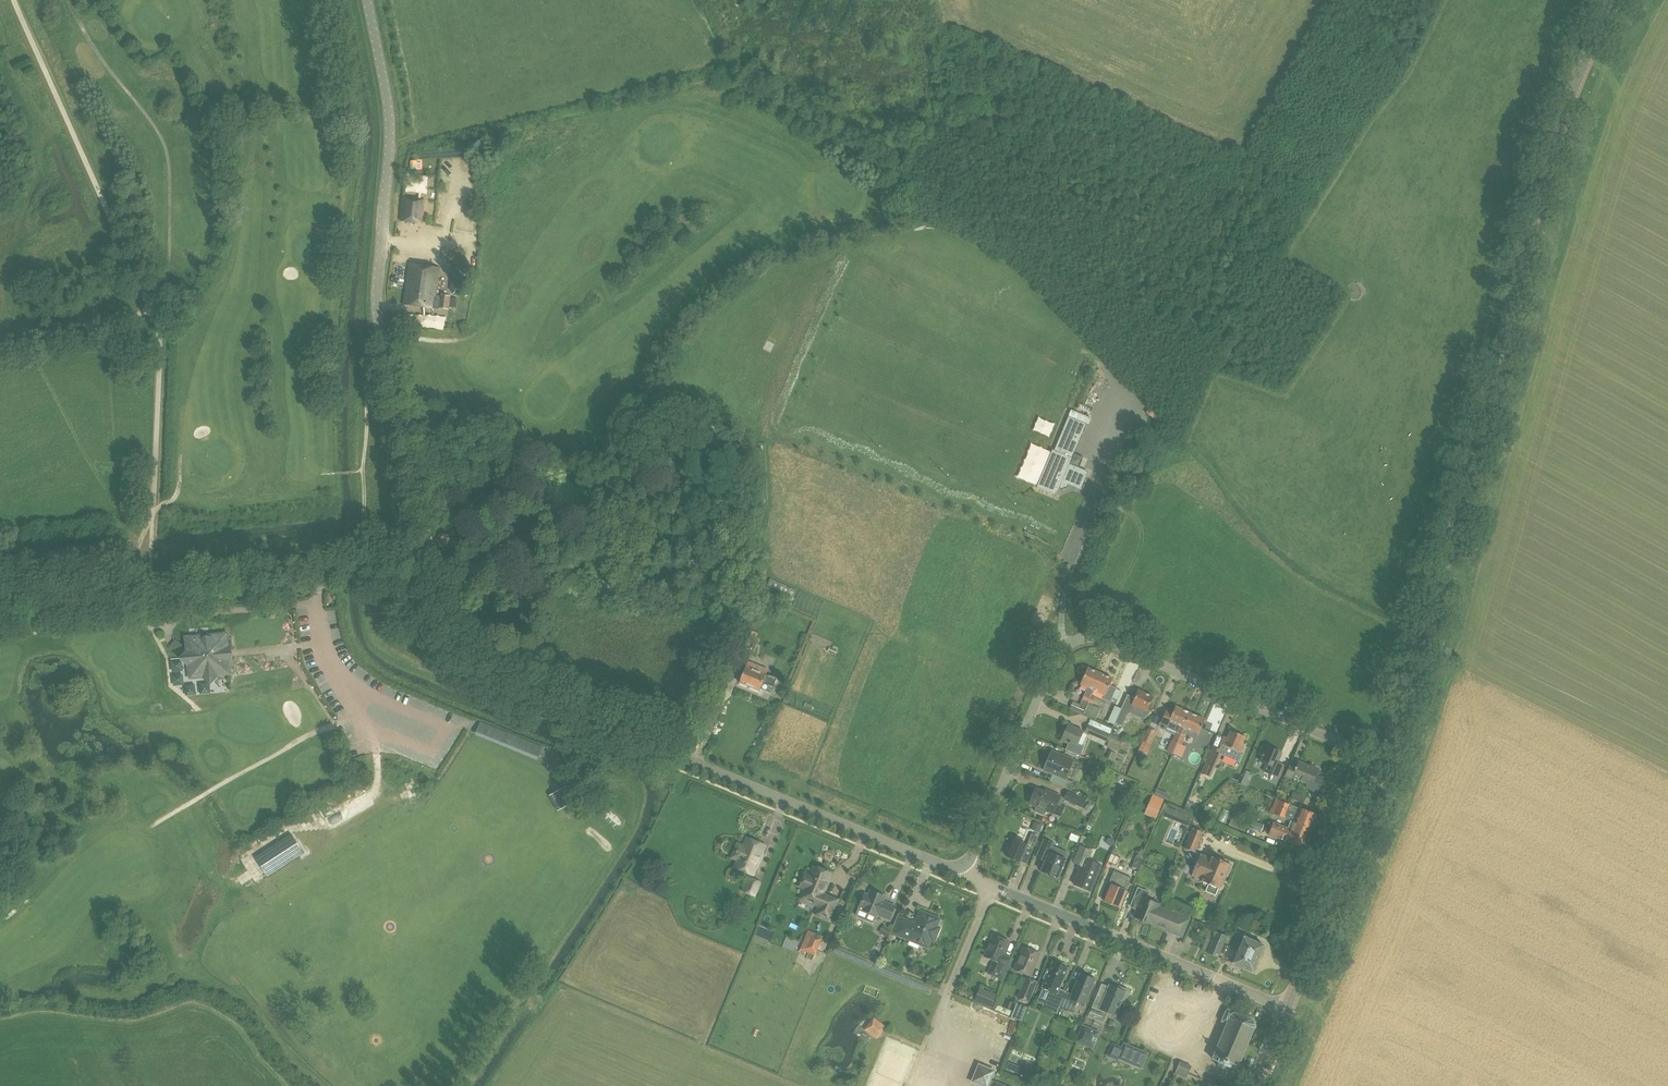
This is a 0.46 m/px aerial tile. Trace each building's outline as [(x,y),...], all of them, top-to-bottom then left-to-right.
[(423,224),(425,201),(404,198),(401,221),(423,224)] [(404,304),(439,310),(439,308),(449,309),(451,296),(441,295),(440,297),(435,296),(439,269),(410,264),(404,304)] [(450,290),(462,292),(466,265),(454,264),(450,290)] [(1091,418),(1073,410),(1070,416),(1088,424),(1091,418)] [(1151,410),(1148,420),(1160,422),(1162,413),(1151,410)] [(1067,484),(1080,489),(1087,472),(1069,464),(1085,424),(1070,418),(1055,451),(1052,450),(1037,487),(1055,495),(1059,487),(1061,488),(1066,486),(1067,484)] [(741,647),(751,650),(758,633),(748,629),(741,647)] [(227,637),(224,635),(190,638),(188,641),(188,650),(179,643),(172,651),(182,659),(190,665),(191,675),(194,677),(204,676),(211,682),(218,675),(228,674),(230,671),(229,659),(227,658),(226,651),(228,649),(227,637)] [(350,651),(344,655),(350,665),(356,661),(350,651)] [(740,682),(760,690),(761,689),(772,693),(774,687),(777,678),(768,676),(766,675),(768,671),(748,663),(740,682)] [(1083,700),(1088,702),(1091,695),(1093,689),(1100,673),(1088,668),(1081,684),(1088,687),(1083,700)] [(1100,673),(1093,689),(1105,695),(1112,678),(1100,673)] [(1149,712),(1147,710),(1153,697),(1139,690),(1135,698),(1128,694),(1118,715),(1115,722),(1122,725),(1126,715),(1130,712),(1144,718),(1149,712)] [(1091,695),(1088,702),(1093,704),(1096,697),(1091,695)] [(1085,707),(1081,705),(1073,702),(1070,708),(1082,713),(1085,707)] [(1088,703),(1084,713),(1096,719),(1100,709),(1088,703)] [(1160,722),(1159,725),(1160,727),(1162,729),(1165,729),(1167,727),(1176,731),(1172,740),(1177,742),(1181,733),(1184,727),(1190,713),(1176,706),(1173,713),(1167,710),(1162,722),(1160,722)] [(1115,722),(1118,715),(1112,713),(1107,723),(1113,726),(1115,722)] [(1184,727),(1198,734),(1205,719),(1190,713),(1184,727)] [(1062,730),(1060,735),(1061,737),(1062,738),(1061,741),(1071,745),(1072,743),(1077,745),(1083,730),(1068,724),(1066,730),(1064,730),(1062,730)] [(1085,732),(1107,742),(1108,739),(1110,733),(1088,724),(1085,732)] [(1148,728),(1143,741),(1149,744),(1155,731),(1148,728)] [(1156,731),(1145,753),(1152,756),(1163,734),(1156,731)] [(1204,764),(1203,767),(1201,772),(1210,776),(1213,771),(1214,769),(1220,754),(1239,762),(1243,752),(1241,751),(1244,744),(1242,744),(1245,737),(1230,731),(1228,738),(1224,737),(1219,749),(1213,746),(1204,764)] [(1108,739),(1110,740),(1122,745),(1124,740),(1110,733),(1108,739)] [(1172,753),(1182,757),(1187,747),(1182,745),(1186,736),(1181,733),(1177,742),(1172,753)] [(1110,740),(1107,746),(1119,752),(1122,745),(1110,740)] [(1284,766),(1277,763),(1282,753),(1262,745),(1259,753),(1263,755),(1260,761),(1267,764),(1264,771),(1272,775),(1279,778),(1284,766)] [(1110,750),(1107,758),(1114,761),(1118,754),(1110,750)] [(1052,751),(1044,770),(1057,775),(1054,782),(1054,783),(1071,790),(1075,783),(1065,778),(1072,762),(1073,760),(1052,751)] [(1129,772),(1133,765),(1125,761),(1121,768),(1129,772)] [(1359,767),(1353,761),(1348,765),(1355,772),(1359,767)] [(1290,765),(1285,778),(1291,781),(1292,777),(1308,783),(1306,787),(1318,792),(1323,778),(1315,775),(1318,769),(1311,765),(1310,767),(1299,762),(1296,767),(1290,765)] [(550,796),(558,811),(575,802),(566,786),(550,796)] [(1036,789),(1030,804),(1036,806),(1035,809),(1036,812),(1043,814),(1045,813),(1046,811),(1053,814),(1060,796),(1051,792),(1050,795),(1036,789)] [(1067,791),(1064,799),(1083,807),(1086,799),(1067,791)] [(1153,795),(1145,814),(1156,820),(1165,800),(1153,795)] [(1277,805),(1288,809),(1285,815),(1296,819),(1295,821),(1312,828),(1317,815),(1279,800),(1277,805)] [(1089,802),(1084,808),(1089,812),(1094,806),(1089,802)] [(1188,802),(1185,810),(1195,814),(1199,806),(1188,802)] [(1274,823),(1269,834),(1305,848),(1312,828),(1295,821),(1296,819),(1285,815),(1288,809),(1277,805),(1275,809),(1271,808),(1270,812),(1292,821),(1289,829),(1274,823)] [(1167,807),(1164,815),(1170,818),(1173,809),(1167,807)] [(1248,819),(1234,812),(1229,825),(1243,831),(1248,819)] [(1191,817),(1185,814),(1181,823),(1187,825),(1191,817)] [(336,819),(336,829),(347,828),(346,818),(336,819)] [(1251,828),(1261,832),(1264,825),(1254,821),(1251,828)] [(1034,822),(1031,829),(1039,833),(1042,825),(1034,822)] [(1185,847),(1196,852),(1204,833),(1203,832),(1194,829),(1192,828),(1185,847)] [(267,876),(303,853),(291,834),(255,857),(267,876)] [(1028,859),(1038,837),(1032,834),(1027,845),(1014,839),(1008,856),(1020,862),(1022,857),(1028,859)] [(1108,839),(1106,842),(1108,845),(1111,846),(1114,845),(1115,842),(1114,839),(1111,838),(1108,839)] [(734,866),(751,874),(754,867),(756,868),(760,860),(758,859),(763,846),(746,839),(743,846),(739,844),(736,845),(732,855),(733,857),(737,859),(734,866)] [(1041,870),(1059,877),(1066,859),(1050,853),(1053,843),(1044,839),(1038,853),(1047,857),(1041,870)] [(1074,884),(1090,891),(1101,866),(1088,860),(1092,851),(1080,846),(1073,862),(1082,866),(1074,884)] [(1197,863),(1192,875),(1203,879),(1202,882),(1208,884),(1205,891),(1216,896),(1229,864),(1212,857),(1212,858),(1198,852),(1194,862),(1197,863)] [(1132,867),(1138,870),(1142,859),(1136,857),(1132,867)] [(805,874),(802,875),(798,883),(799,886),(804,888),(801,895),(819,902),(815,914),(829,920),(837,900),(822,893),(824,887),(823,886),(825,881),(827,881),(830,874),(813,866),(809,875),(805,874)] [(1104,900),(1119,906),(1131,878),(1114,871),(1108,884),(1110,885),(1104,900)] [(741,891),(753,896),(759,882),(747,877),(741,891)] [(1138,887),(1131,903),(1138,906),(1134,917),(1151,924),(1182,937),(1189,919),(1191,914),(1174,907),(1172,912),(1159,906),(1159,905),(1147,899),(1150,892),(1138,887)] [(875,915),(876,913),(889,918),(894,906),(881,901),(883,896),(870,890),(868,895),(864,894),(859,906),(863,908),(862,910),(875,915)] [(739,919),(749,910),(735,896),(726,905),(739,919)] [(910,939),(911,937),(926,943),(928,937),(932,938),(935,929),(933,926),(936,918),(921,912),(915,925),(901,919),(895,933),(910,939)] [(880,931),(886,936),(891,930),(884,925),(880,931)] [(808,931),(801,949),(815,955),(822,936),(808,931)] [(1203,944),(1206,934),(1199,931),(1196,941),(1203,944)] [(1207,953),(1217,958),(1226,937),(1215,932),(1207,953)] [(988,973),(1002,979),(1011,958),(1003,955),(1008,941),(993,935),(984,956),(994,960),(988,973)] [(1244,937),(1233,963),(1253,972),(1261,953),(1264,946),(1244,937)] [(1015,969),(1031,976),(1040,954),(1039,953),(1023,947),(1015,969)] [(1044,978),(1046,979),(1038,998),(1059,1007),(1065,993),(1058,990),(1067,968),(1065,967),(1066,965),(1056,960),(1055,963),(1053,962),(1050,970),(1047,969),(1044,978)] [(1065,993),(1059,1007),(1073,1012),(1077,1001),(1084,1004),(1088,996),(1090,997),(1094,988),(1091,987),(1095,979),(1093,978),(1094,976),(1083,972),(1083,974),(1081,973),(1071,996),(1065,993)] [(1026,978),(1018,998),(1028,1002),(1036,982),(1026,978)] [(1089,1016),(1103,1022),(1107,1012),(1115,1015),(1122,999),(1124,1000),(1128,990),(1118,986),(1117,988),(1110,985),(1104,1000),(1097,997),(1089,1016)] [(980,988),(974,1001),(991,1008),(997,995),(980,988)] [(1012,1014),(1025,1020),(1031,1006),(1018,1000),(1012,1014)] [(1238,1065),(1254,1025),(1253,1015),(1238,1008),(1234,1010),(1234,1006),(1229,1004),(1227,1007),(1222,1017),(1224,1017),(1224,1018),(1227,1020),(1228,1019),(1229,1019),(1214,1055),(1220,1057),(1220,1058),(1221,1058),(1220,1062),(1229,1066),(1231,1062),(1232,1063),(1232,1062),(1238,1065)] [(865,1029),(877,1038),(885,1027),(873,1018),(865,1029)] [(1077,1041),(1093,1047),(1099,1032),(1083,1025),(1077,1041)] [(1124,1043),(1118,1058),(1141,1068),(1148,1053),(1124,1043)] [(1175,1073),(1186,1078),(1188,1073),(1192,1066),(1180,1061),(1175,1073)] [(1006,1069),(1012,1071),(1015,1065),(1009,1063),(1006,1069)] [(972,1082),(981,1085),(1005,1085),(991,1080),(995,1071),(979,1064),(972,1082)] [(1028,1070),(1022,1068),(1019,1074),(1026,1077),(1028,1070)]
